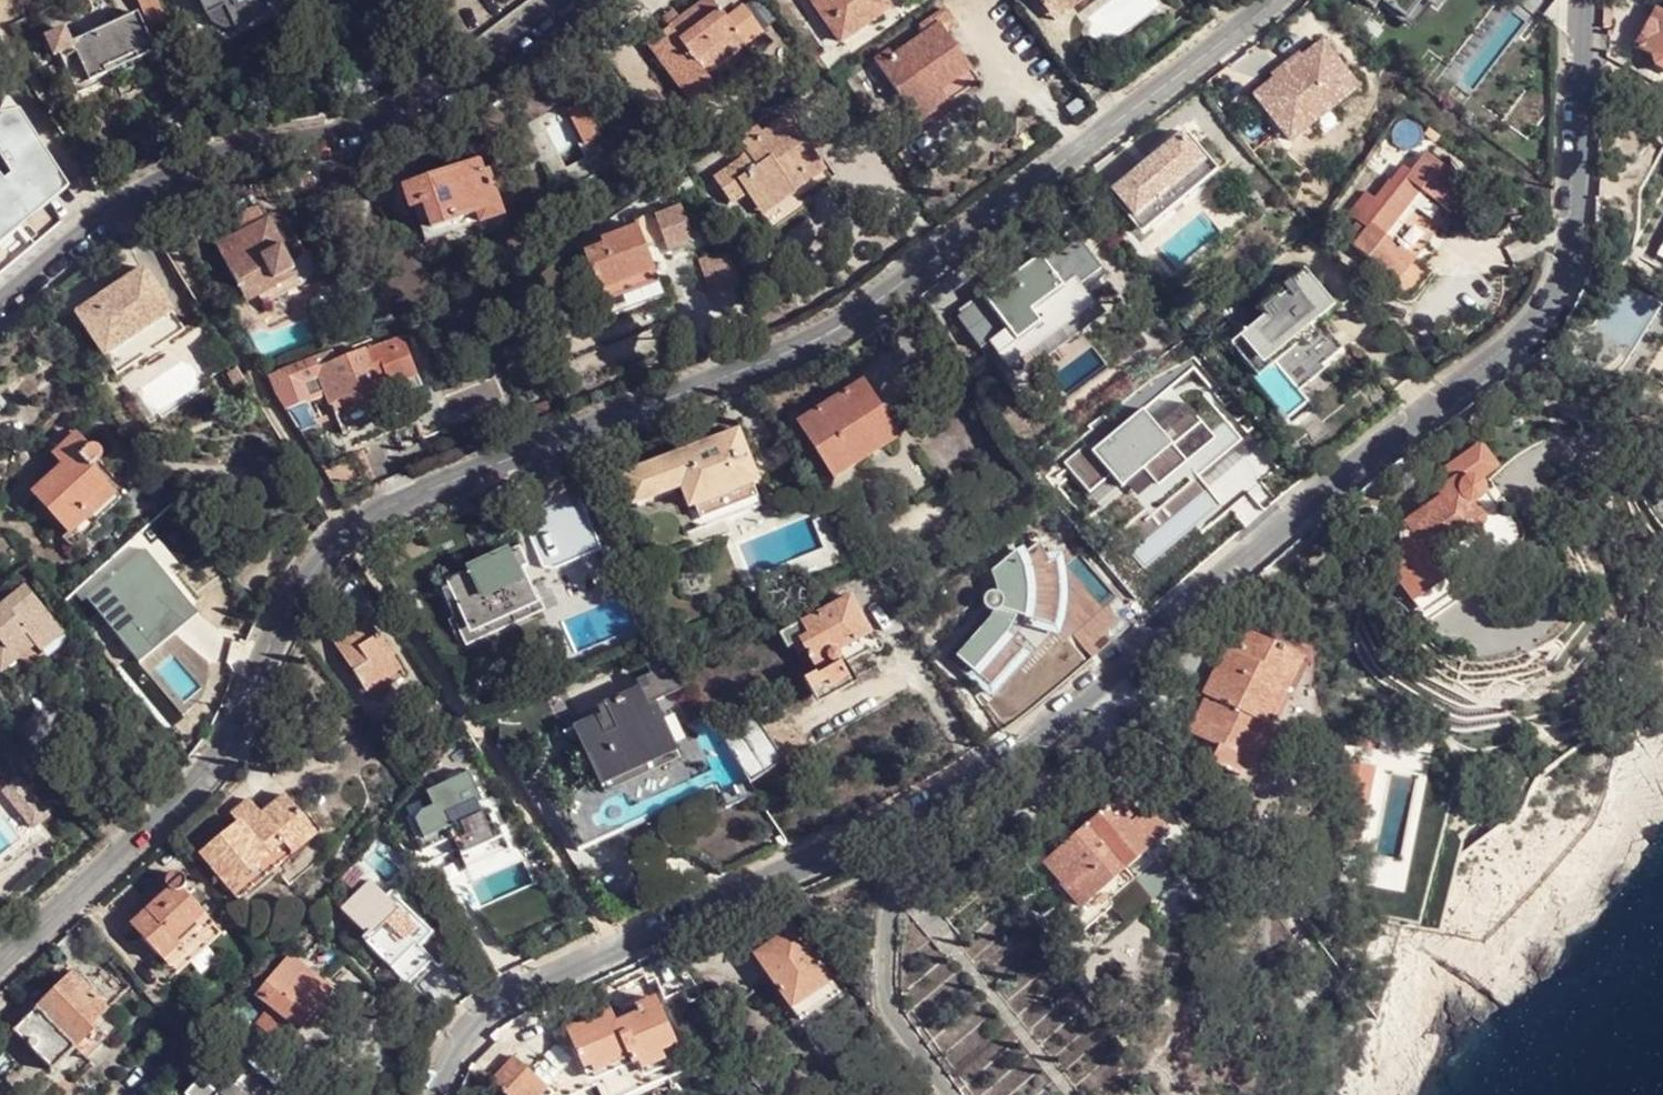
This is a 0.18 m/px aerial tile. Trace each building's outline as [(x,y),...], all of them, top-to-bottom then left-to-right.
[(165,33),(184,23),(173,0),(150,0),(165,33)] [(667,31),(649,45),(690,100),(713,83),(706,74),(697,63),(736,34),(711,0),(709,0),(681,20),(667,31)] [(840,42),(890,7),(885,0),(810,0),(840,42)] [(1043,3),(1057,19),(1084,0),(1047,0),(1043,3)] [(1412,32),(1436,0),(1369,0),(1412,32)] [(939,86),(941,89),(972,67),(948,32),(957,25),(943,8),(918,25),(924,33),(894,54),(890,50),(874,61),(908,109),(939,86)] [(1635,48),(1650,57),(1653,68),(1662,74),(1662,13),(1656,9),(1635,48)] [(660,22),(667,31),(681,20),(673,11),(660,22)] [(161,53),(143,14),(125,23),(126,26),(96,40),(95,37),(77,45),(70,30),(50,39),(59,59),(65,56),(79,50),(95,84),(113,76),(110,70),(114,68),(117,74),(119,79),(139,70),(137,64),(134,59),(140,56),(143,61),(161,53)] [(745,45),(736,34),(697,63),(706,74),(745,45)] [(1288,159),(1370,94),(1329,37),(1243,98),(1288,159)] [(79,50),(65,56),(81,91),(95,84),(79,50)] [(137,64),(143,61),(140,56),(134,59),(137,64)] [(950,101),(941,89),(939,86),(908,109),(917,123),(950,101)] [(0,177),(0,241),(64,189),(3,94),(0,101),(0,170),(3,175),(0,177)] [(582,102),(566,110),(583,145),(600,138),(582,102)] [(790,185),(794,191),(827,170),(788,114),(761,132),(758,127),(740,140),(747,151),(736,163),(714,178),(731,205),(747,194),(757,208),(790,185)] [(1117,192),(1112,196),(1144,234),(1221,170),(1189,132),(1185,136),(1183,134),(1115,191),(1117,192)] [(1423,192),(1450,213),(1470,187),(1427,152),(1353,247),(1398,281),(1416,258),(1388,236),(1423,192)] [(430,229),(499,205),(487,173),(483,175),(479,162),(402,189),(409,210),(421,207),(430,229)] [(685,176),(668,186),(676,198),(692,187),(685,176)] [(796,194),(794,191),(790,185),(757,208),(762,217),(796,194)] [(1416,258),(1450,213),(1423,192),(1388,236),(1416,258)] [(503,216),(499,205),(430,229),(433,240),(503,216)] [(250,237),(220,252),(245,297),(298,268),(269,216),(266,217),(261,208),(246,216),(251,226),(246,229),(250,237)] [(599,292),(656,270),(648,249),(665,243),(653,212),(635,219),(638,225),(581,247),(599,292)] [(216,245),(220,252),(250,237),(246,229),(216,245)] [(1057,257),(1047,263),(1085,313),(1093,306),(1057,257)] [(1433,271),(1416,258),(1398,281),(1416,295),(1433,271)] [(1023,282),(1009,291),(989,306),(1006,329),(996,338),(1018,368),(1061,336),(1058,332),(1085,313),(1047,263),(1023,282)] [(1243,333),(1235,341),(1252,362),(1255,367),(1271,354),(1299,388),(1326,366),(1324,363),(1345,345),(1321,316),(1336,303),(1305,266),(1286,283),(1289,288),(1281,296),(1277,291),(1260,305),(1267,313),(1251,326),(1248,324),(1241,330),(1243,333)] [(301,275),(298,268),(245,297),(249,304),(301,275)] [(173,313),(145,269),(79,312),(107,355),(173,313)] [(659,280),(656,270),(599,292),(603,302),(659,280)] [(1003,284),(1009,291),(1023,282),(1017,274),(1003,284)] [(1286,283),(1277,291),(1281,296),(1289,288),(1286,283)] [(265,377),(288,413),(325,397),(328,404),(347,397),(350,403),(375,393),(375,388),(379,387),(389,382),(391,387),(418,376),(403,337),(367,352),(365,349),(319,367),(314,357),(265,377)] [(1271,354),(1255,367),(1260,373),(1276,361),(1271,354)] [(265,361),(269,367),(278,362),(275,357),(265,361)] [(422,386),(418,376),(391,387),(389,382),(379,387),(384,401),(422,386)] [(848,453),(892,425),(862,379),(797,422),(833,478),(856,463),(848,453)] [(384,401),(379,387),(375,388),(375,393),(350,403),(347,397),(328,404),(340,434),(390,415),(384,401)] [(899,436),(892,425),(848,453),(856,463),(899,436)] [(623,477),(613,480),(624,510),(633,506),(682,489),(691,509),(698,529),(762,506),(755,486),(759,484),(740,434),(623,477)] [(56,455),(63,464),(33,491),(68,534),(63,538),(66,542),(69,545),(72,546),(73,547),(76,547),(79,546),(100,527),(97,521),(120,499),(108,484),(95,467),(99,464),(101,462),(102,459),(103,455),(101,450),(100,448),(98,447),(96,446),(92,446),(89,448),(77,435),(56,455)] [(799,457),(796,459),(794,461),(815,491),(819,487),(799,457)] [(1433,480),(1413,495),(1419,501),(1401,513),(1407,519),(1403,522),(1416,538),(1419,537),(1437,560),(1442,556),(1441,553),(1475,531),(1478,531),(1480,530),(1482,528),(1484,526),(1484,524),(1484,519),(1482,514),(1472,500),(1480,497),(1483,492),(1484,490),(1484,487),(1483,483),(1481,479),(1475,476),(1472,475),(1467,475),(1466,476),(1460,481),(1456,475),(1439,488),(1433,480)] [(562,565),(593,552),(580,521),(549,534),(562,565)] [(1000,677),(994,670),(1015,645),(1019,642),(1013,631),(1018,622),(1043,630),(1045,623),(1047,608),(1047,588),(1045,566),(1038,546),(1019,560),(1015,553),(991,573),(996,595),(990,593),(986,595),(984,600),(983,606),(985,609),(990,612),(991,623),(982,631),(965,650),(973,657),(966,664),(961,671),(986,692),(1000,677)] [(530,567),(522,549),(449,582),(471,630),(536,600),(523,570),(530,567)] [(1053,564),(1045,566),(1047,588),(1047,608),(1045,623),(1043,630),(1051,633),(1054,618),(1055,599),(1055,575),(1053,564)] [(43,652),(64,634),(28,590),(0,613),(0,661),(30,637),(43,652)] [(802,641),(806,652),(819,672),(805,680),(819,705),(858,684),(848,663),(878,646),(851,596),(801,624),(781,634),(789,648),(793,647),(802,641)] [(379,675),(396,663),(368,620),(335,641),(362,686),(357,689),(362,696),(383,682),(379,675)] [(953,652),(966,664),(973,657),(965,650),(982,631),(974,626),(953,652)] [(1230,665),(1218,660),(1203,694),(1205,696),(1188,732),(1207,741),(1218,746),(1213,759),(1211,763),(1241,778),(1266,724),(1262,722),(1295,653),(1246,631),(1236,651),(1230,665)] [(43,652),(30,637),(0,661),(0,666),(11,679),(43,652)] [(798,655),(806,652),(802,641),(793,647),(798,655)] [(1022,651),(1015,645),(994,670),(1000,677),(1022,651)] [(1224,646),(1218,660),(1230,665),(1236,651),(1224,646)] [(1304,657),(1295,653),(1262,722),(1266,724),(1273,727),(1304,657)] [(401,671),(396,663),(379,675),(383,682),(401,671)] [(642,708),(656,702),(664,698),(654,674),(636,681),(639,689),(597,708),(601,716),(575,727),(598,775),(618,767),(621,770),(675,745),(658,708),(645,713),(642,708)] [(658,708),(656,702),(642,708),(645,713),(658,708)] [(759,714),(722,736),(752,782),(786,761),(759,714)] [(1273,727),(1266,724),(1241,778),(1252,783),(1277,729),(1273,727)] [(1200,752),(1213,759),(1218,746),(1207,741),(1200,752)] [(693,759),(621,792),(625,801),(630,799),(641,823),(707,792),(693,759)] [(479,816),(491,811),(486,801),(474,772),(425,792),(431,806),(405,818),(425,865),(448,856),(444,844),(451,841),(456,851),(488,838),(479,816)] [(50,819),(15,777),(0,789),(0,795),(32,834),(50,819)] [(751,787),(724,799),(729,808),(756,797),(751,787)] [(625,801),(621,792),(561,820),(580,852),(641,823),(630,799),(625,801)] [(292,855),(318,835),(286,794),(262,812),(252,799),(232,814),(239,825),(202,855),(229,888),(285,846),(292,855)] [(1112,899),(1135,880),(1158,860),(1161,864),(1191,839),(1168,812),(1159,818),(1152,809),(1133,824),(1114,803),(1088,824),(1083,828),(1046,861),(1058,876),(1050,884),(1085,929),(1116,905),(1112,899)] [(503,839),(491,811),(479,816),(488,838),(456,851),(459,858),(503,839)] [(1076,819),(1083,828),(1088,824),(1081,815),(1076,819)] [(285,846),(229,888),(236,898),(292,855),(285,846)] [(1158,860),(1135,880),(1152,901),(1175,880),(1161,864),(1158,860)] [(165,960),(177,973),(221,935),(209,922),(183,892),(185,888),(186,886),(185,883),(183,879),(179,877),(177,876),(174,876),(172,877),(169,879),(167,882),(166,887),(167,890),(169,893),(133,925),(165,960)] [(407,917),(400,910),(372,882),(341,911),(365,936),(363,939),(408,986),(435,960),(421,945),(433,934),(412,913),(407,917)] [(405,905),(400,910),(407,917),(412,913),(405,905)] [(793,1009),(831,982),(795,929),(775,942),(757,954),(793,1009)] [(312,1005),(326,989),(291,960),(260,996),(272,1007),(260,1023),(282,1040),(295,1027),(301,1030),(317,1010),(312,1005)] [(14,1031),(53,1070),(80,1045),(97,1027),(95,1023),(107,1012),(73,975),(14,1031)] [(839,978),(831,982),(793,1009),(787,1013),(801,1035),(854,1001),(839,978)] [(332,993),(326,989),(312,1005),(317,1010),(332,993)] [(669,1067),(684,1061),(693,1058),(685,1042),(677,1044),(657,999),(636,1009),(639,1013),(617,1023),(614,1018),(612,1011),(586,1022),(568,1030),(579,1058),(574,1060),(570,1063),(568,1067),(568,1070),(569,1074),(572,1077),(574,1078),(577,1079),(579,1079),(592,1074),(630,1059),(633,1065),(638,1063),(642,1069),(665,1059),(669,1067)] [(583,1016),(586,1022),(612,1011),(609,1006),(583,1016)] [(636,1009),(614,1018),(617,1023),(639,1013),(636,1009)] [(215,1035),(224,1041),(235,1027),(227,1020),(215,1035)] [(107,1039),(97,1027),(80,1045),(90,1055),(107,1039)] [(474,1065),(494,1083),(508,1094),(540,1094),(547,1088),(515,1060),(509,1066),(501,1058),(507,1049),(495,1037),(480,1054),(474,1065)] [(517,1057),(507,1049),(501,1058),(509,1066),(515,1060),(517,1057)] [(642,1069),(638,1063),(633,1065),(630,1059),(592,1074),(601,1094),(626,1094),(635,1091),(648,1085),(642,1069)] [(688,1069),(684,1061),(669,1067),(665,1059),(642,1069),(648,1085),(664,1078),(688,1069)] [(277,1086),(251,1063),(222,1094),(269,1094),(277,1086)] [(1135,1094),(1158,1094),(1152,1085),(1135,1094)] [(277,1086),(269,1094),(279,1094),(283,1091),(277,1086)]
